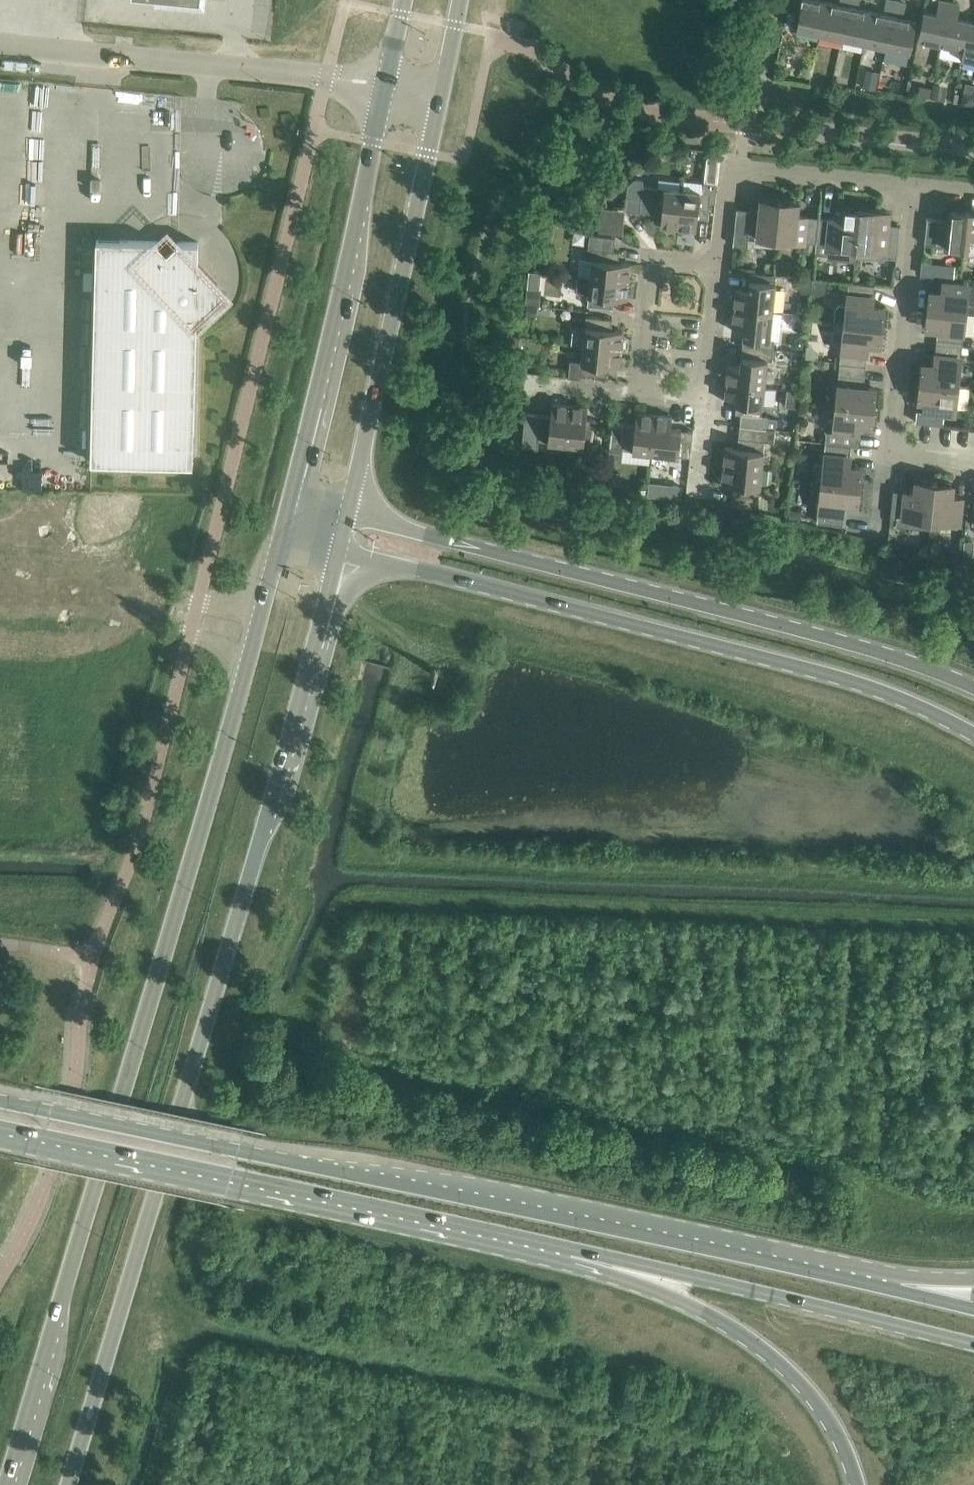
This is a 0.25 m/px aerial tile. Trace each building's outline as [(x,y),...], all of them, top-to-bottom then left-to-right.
[(826,1),(823,0),(802,0),(796,27),(820,32),(826,1)] [(896,0),(886,0),(884,7),(894,9),(896,0)] [(900,0),(896,0),(894,9),(904,11),(906,1),(900,0)] [(949,2),(942,0),(939,0),(936,13),(924,11),(918,39),(941,43),(949,2)] [(842,37),(848,5),(826,1),(820,32),(842,37)] [(963,48),(969,20),(957,17),(960,4),(949,2),(941,43),(963,48)] [(864,41),(871,10),(848,5),(842,37),(864,41)] [(887,46),(893,14),(871,10),(864,41),(887,46)] [(917,19),(893,14),(887,46),(910,51),(917,19)] [(969,20),(963,48),(961,58),(973,60),(973,21),(969,20)] [(866,68),(862,87),(875,90),(879,71),(866,68)] [(961,103),(973,105),(973,101),(973,93),(964,91),(961,103)] [(708,149),(704,180),(717,182),(720,155),(721,151),(708,149)] [(678,227),(682,188),(643,184),(643,178),(634,177),(628,183),(625,209),(662,212),(660,225),(678,227)] [(710,201),(715,201),(717,182),(704,180),(703,191),(682,188),(678,227),(696,229),(697,216),(708,218),(710,201)] [(776,237),(780,199),(762,197),(761,210),(737,207),(733,244),(747,245),(749,234),(767,236),(776,237)] [(798,201),(780,199),(776,237),(804,241),(803,249),(815,251),(819,216),(797,213),(798,201)] [(856,246),(860,208),(842,206),(841,218),(819,216),(815,251),(815,253),(826,254),(826,257),(854,260),(856,246)] [(964,247),(968,209),(950,207),(949,219),(927,217),(924,243),(955,246),(964,247)] [(889,211),(860,208),(856,246),(884,249),(883,256),(897,257),(900,224),(888,223),(889,211)] [(968,209),(964,247),(973,248),(973,209),(968,209)] [(97,238),(91,460),(193,463),(197,322),(227,292),(198,261),(198,241),(178,240),(168,230),(157,240),(97,238)] [(615,236),(595,234),(589,233),(588,248),(593,249),(592,260),(580,259),(578,275),(628,280),(630,262),(618,261),(619,250),(613,250),(615,236)] [(923,262),(921,274),(934,275),(936,263),(923,262)] [(776,281),(769,281),(770,273),(750,271),(748,289),(736,288),(734,306),(773,310),(776,281)] [(627,298),(628,280),(578,275),(577,290),(588,291),(587,304),(613,307),(614,296),(627,298)] [(797,276),(796,285),(802,292),(811,293),(812,278),(797,276)] [(874,284),(855,282),(848,281),(846,304),(840,303),(840,307),(835,307),(834,320),(844,321),(882,325),(884,308),(872,306),(874,284)] [(969,283),(963,283),(943,281),(942,291),(930,290),(928,308),(966,312),(973,313),(973,284),(969,283)] [(531,287),(529,302),(539,303),(541,289),(531,287)] [(784,311),(773,310),(734,306),(732,324),(745,325),(743,343),(774,347),(774,340),(781,341),(784,311)] [(962,344),(966,312),(928,308),(926,326),(938,327),(937,342),(962,344)] [(586,315),(585,329),(573,327),(572,342),(583,343),(621,347),(623,329),(611,328),(612,318),(586,315)] [(881,343),(882,325),(844,321),(840,361),(866,364),(868,342),(881,343)] [(958,385),(961,356),(962,344),(937,342),(934,364),(922,363),(920,381),(958,385)] [(619,365),(621,347),(583,343),(581,361),(570,360),(569,376),(581,377),(581,372),(606,375),(607,364),(619,365)] [(765,386),(768,359),(772,359),(774,347),(743,343),(740,366),(728,364),(726,382),(765,386)] [(864,386),(866,364),(840,361),(836,401),(874,405),(876,387),(864,386)] [(955,413),(958,385),(920,381),(918,398),(930,400),(929,409),(917,408),(916,421),(943,424),(944,412),(955,413)] [(762,415),(765,386),(726,382),(724,400),(737,401),(735,412),(741,413),(740,424),(766,427),(767,416),(762,415)] [(872,423),(874,405),(836,401),(832,442),(852,444),(858,444),(860,422),(872,423)] [(566,442),(570,404),(552,402),(551,414),(525,412),(523,432),(522,446),(538,448),(539,440),(566,442)] [(588,406),(570,404),(566,442),(594,445),(597,419),(587,418),(588,406)] [(650,451),(655,413),(636,411),(635,423),(612,421),(609,458),(622,459),(623,448),(650,451)] [(672,415),(655,413),(650,451),(670,453),(690,455),(693,430),(671,427),(672,415)] [(766,427),(767,427),(775,428),(776,428),(777,417),(767,416),(766,427)] [(762,467),(765,439),(773,440),(775,428),(767,427),(766,427),(740,424),(738,446),(726,445),(724,463),(762,467)] [(799,430),(798,438),(808,439),(809,431),(799,430)] [(852,444),(832,442),(826,441),(823,464),(817,463),(813,465),(812,480),(860,485),(861,467),(849,466),(852,444)] [(758,507),(762,467),(724,463),(722,481),(734,482),(732,504),(758,507)] [(930,519),(934,481),(917,479),(916,491),(893,489),(890,515),(896,515),(902,516),(901,524),(930,527),(930,519)] [(858,503),(860,485),(812,480),(810,495),(813,498),(820,499),(817,521),(823,522),(843,524),(845,502),(858,503)] [(953,483),(934,481),(930,519),(959,522),(962,496),(951,495),(953,483)] [(670,484),(668,498),(682,500),(683,494),(684,485),(670,484)] [(950,548),(948,560),(959,561),(960,549),(950,548)] [(963,550),(962,561),(972,562),(973,551),(963,550)]
